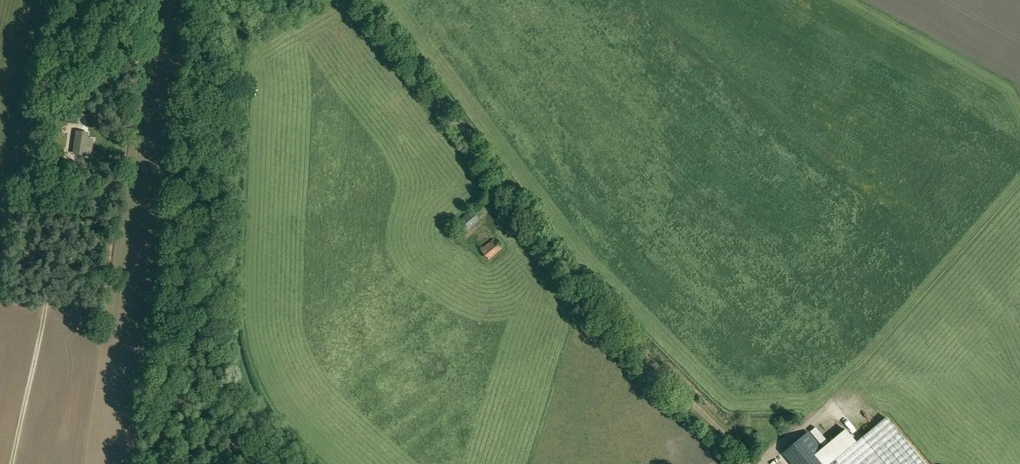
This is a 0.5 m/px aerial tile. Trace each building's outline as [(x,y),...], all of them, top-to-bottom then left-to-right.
[(85,125),(87,115),(72,113),(70,123),(85,125)] [(82,132),(76,132),(73,154),(85,156),(86,153),(91,154),(93,140),(82,138),(82,132)] [(480,221),(472,211),(471,211),(457,223),(466,234),(480,221)] [(489,261),(502,250),(494,239),(480,251),(489,261)] [(886,418),(835,461),(837,463),(925,463),(886,418)] [(783,453),(793,463),(834,463),(831,459),(854,441),(845,429),(821,448),(808,432),(783,453)]
